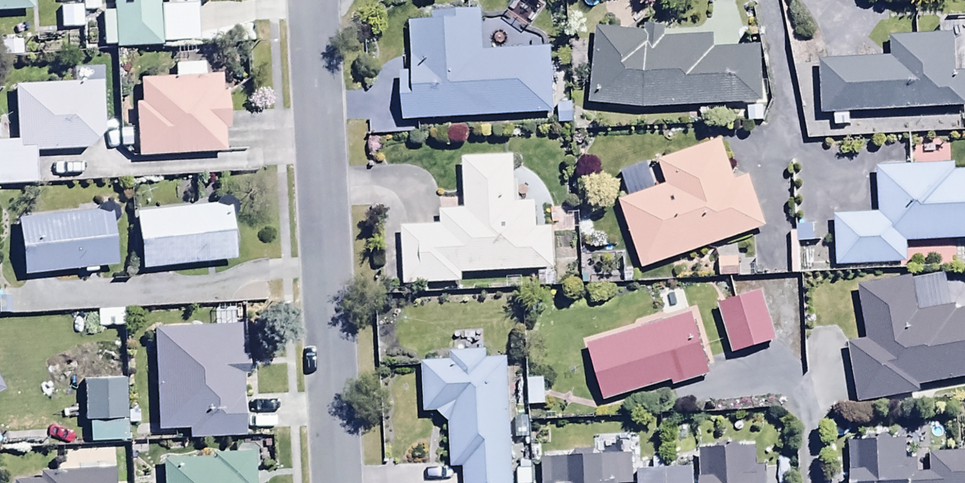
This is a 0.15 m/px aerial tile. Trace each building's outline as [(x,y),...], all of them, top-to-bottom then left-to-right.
[(34,14),(33,0),(0,0),(0,16),(34,14)] [(83,14),(100,13),(100,0),(83,0),(83,14)] [(115,14),(103,15),(105,49),(116,49),(116,52),(162,50),(160,2),(176,1),(176,0),(114,0),(115,14)] [(413,75),(402,76),(405,125),(555,118),(551,50),(483,54),(481,15),(434,17),(435,25),(411,27),(413,75)] [(588,109),(650,113),(765,107),(762,51),(715,53),(714,40),(665,43),(666,31),(648,28),(647,37),(598,30),(588,109)] [(823,118),(959,113),(958,109),(964,109),(964,75),(957,75),(956,38),(893,41),(893,61),(821,64),(823,118)] [(142,106),(136,106),(139,160),(226,156),(225,133),(231,133),(229,94),(224,94),(223,78),(205,79),(205,67),(161,69),(162,83),(141,84),(142,106)] [(15,90),(17,143),(0,145),(0,192),(39,189),(37,154),(107,150),(101,68),(75,70),(76,86),(15,90)] [(620,205),(643,274),(769,231),(752,178),(737,183),(724,143),(660,165),(667,188),(658,191),(649,164),(620,174),(629,202),(620,205)] [(538,235),(537,208),(515,208),(514,160),(464,161),(465,214),(443,215),(443,230),(404,230),(405,288),(464,287),(463,277),(555,275),(554,235),(538,235)] [(908,246),(964,243),(964,175),(957,175),(956,168),(879,171),(881,217),(837,219),(839,269),(909,266),(908,246)] [(231,205),(136,215),(143,273),(238,263),(231,205)] [(18,221),(24,279),(118,269),(111,211),(18,221)] [(950,310),(943,275),(859,291),(869,345),(850,348),(861,409),(922,398),(920,390),(964,381),(964,315),(959,316),(957,309),(950,310)] [(762,295),(718,308),(733,359),(778,346),(762,295)] [(216,328),(154,331),(158,435),(190,434),(190,442),(246,440),(244,377),(249,377),(248,358),(241,359),(239,309),(215,310),(216,328)] [(98,312),(98,330),(126,330),(126,312),(98,312)] [(690,317),(587,348),(606,406),(674,385),(675,390),(709,379),(690,317)] [(423,366),(425,417),(440,417),(451,427),(453,471),(464,471),(465,482),(515,482),(509,360),(488,361),(487,353),(452,355),(452,365),(423,366)] [(545,382),(529,383),(529,410),(546,410),(545,382)] [(90,425),(91,446),(127,445),(126,384),(84,385),(85,425),(90,425)] [(908,445),(850,447),(852,482),(964,482),(964,457),(930,458),(931,478),(920,478),(920,465),(908,465),(908,445)] [(702,458),(703,482),(762,482),(761,466),(752,467),(752,455),(702,458)] [(254,456),(214,458),(214,462),(164,464),(164,482),(255,482),(254,456)] [(560,463),(561,482),(628,482),(628,476),(616,477),(615,456),(575,457),(575,463),(560,463)] [(638,482),(696,482),(696,472),(638,474),(638,482)] [(112,475),(41,477),(41,482),(113,482),(112,475)]
